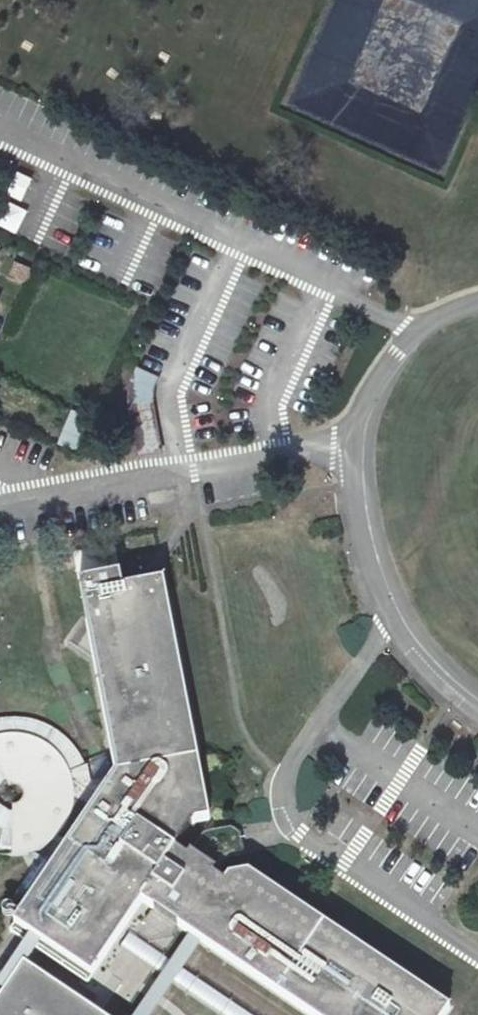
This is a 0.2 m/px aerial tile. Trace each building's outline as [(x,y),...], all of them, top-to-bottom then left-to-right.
[(11,194),(24,199),(33,176),(19,171),(11,194)] [(0,209),(0,226),(18,234),(28,209),(4,199),(0,209)] [(31,282),(35,267),(15,261),(11,275),(31,282)] [(154,393),(159,373),(138,369),(134,388),(154,393)] [(128,404),(138,457),(163,452),(154,399),(128,404)] [(187,858),(175,850),(191,827),(192,827),(195,822),(208,820),(162,583),(123,591),(121,576),(80,584),(117,776),(100,801),(72,782),(67,768),(61,759),(49,747),(34,739),(26,737),(18,735),(0,737),(9,782),(16,780),(26,787),(28,799),(21,810),(15,811),(24,856),(39,851),(55,841),(67,849),(16,925),(91,976),(142,902),(154,910),(179,927),(310,1014),(445,1014),(449,1010),(248,875),(230,879),(227,884),(215,876),(187,858)] [(201,837),(187,858),(215,876),(223,864),(226,861),(229,860),(244,856),(243,846),(241,836),(231,829),(219,832),(206,834),(204,835),(201,837)] [(144,924),(170,941),(179,927),(154,910),(144,924)] [(212,1014),(255,1014),(169,957),(176,945),(170,941),(144,924),(139,921),(110,962),(149,988),(157,978),(212,1014)] [(35,970),(4,1014),(101,1014),(35,970)]
